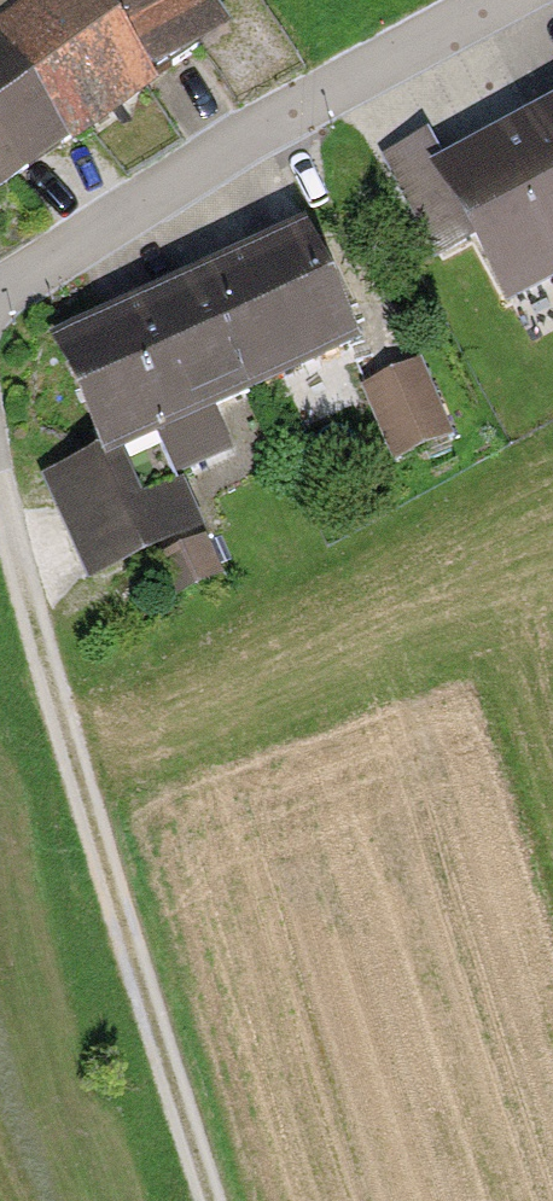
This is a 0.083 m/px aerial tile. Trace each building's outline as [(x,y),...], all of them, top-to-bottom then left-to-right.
[(173,117),(161,99),(243,46),(213,0),(11,0),(0,7),(0,228),(173,117)] [(533,129),(552,166),(552,119),(533,129)] [(552,274),(552,166),(533,129),(443,177),(475,236),(509,298),(552,274)] [(446,251),(475,236),(443,177),(423,140),(389,158),(423,222),(428,219),(446,251)] [(309,241),(203,287),(248,388),(353,342),(309,241)] [(248,388),(203,287),(65,347),(110,451),(50,477),(88,565),(191,519),(173,473),(228,448),(211,408),(248,388)] [(397,457),(457,437),(429,355),(370,375),(397,457)]
